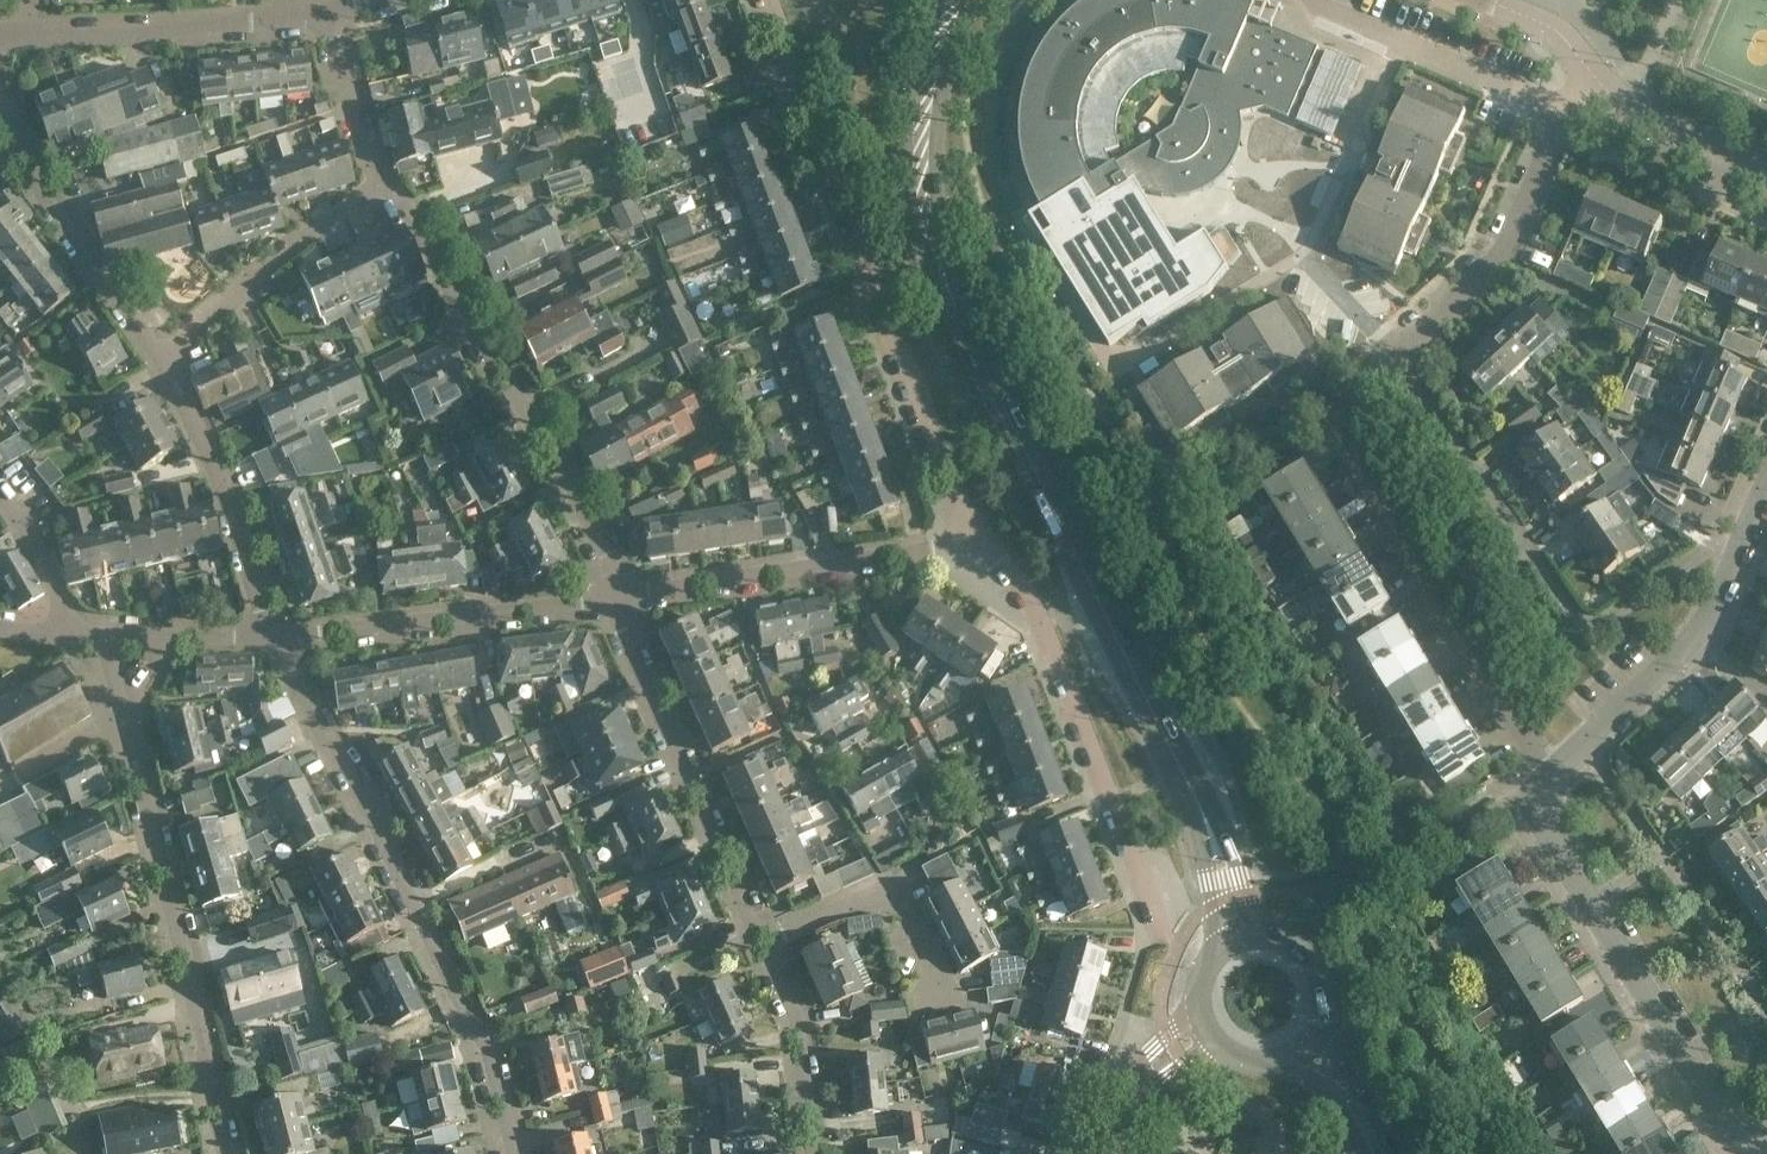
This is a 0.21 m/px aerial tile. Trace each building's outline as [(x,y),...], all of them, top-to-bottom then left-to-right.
[(524,0),(506,0),(495,4),(509,50),(538,41),(536,35),(524,0)] [(554,0),(524,0),(536,35),(563,27),(554,0)] [(584,0),(554,0),(563,27),(590,18),(584,0)] [(616,0),(584,0),(590,18),(592,23),(620,15),(616,0)] [(653,25),(666,20),(675,16),(702,6),(700,0),(644,0),(653,25)] [(1021,107),(1021,112),(1020,117),(1020,123),(1020,128),(1020,133),(1020,139),(1021,144),(1021,149),(1022,155),(1023,160),(1024,165),(1026,170),(1027,175),(1029,181),(1031,186),(1033,190),(1035,195),(1037,200),(1040,205),(1043,209),(1035,214),(1048,234),(1042,238),(1067,278),(1083,303),(1093,320),(1101,315),(1104,320),(1102,321),(1122,353),(1184,315),(1181,310),(1178,305),(1195,295),(1217,281),(1202,257),(1192,264),(1186,267),(1184,264),(1186,263),(1156,213),(1150,216),(1137,196),(1147,189),(1162,196),(1165,197),(1167,197),(1170,197),(1172,197),(1174,197),(1177,197),(1179,197),(1181,197),(1184,196),(1186,196),(1189,196),(1191,195),(1193,194),(1195,194),(1198,193),(1200,192),(1202,191),(1204,190),(1206,189),(1209,188),(1211,186),(1213,185),(1214,184),(1216,182),(1218,181),(1220,179),(1222,177),(1223,176),(1225,174),(1227,172),(1228,170),(1229,168),(1231,166),(1232,164),(1233,162),(1234,160),(1235,158),(1236,156),(1237,153),(1238,151),(1239,149),(1240,146),(1240,144),(1241,142),(1241,139),(1241,137),(1242,135),(1242,132),(1242,130),(1242,128),(1242,125),(1242,123),(1241,120),(1241,118),(1241,116),(1240,113),(1265,108),(1288,118),(1297,122),(1325,134),(1326,133),(1355,65),(1355,63),(1328,51),(1319,47),(1318,48),(1250,18),(1258,0),(1090,0),(1088,2),(1083,5),(1079,8),(1075,11),(1071,15),(1067,18),(1063,22),(1060,26),(1056,30),(1053,34),(1050,38),(1046,43),(1044,47),(1041,52),(1038,56),(1036,61),(1033,66),(1031,71),(1029,76),(1028,81),(1026,86),(1025,91),(1023,96),(1022,102),(1021,107)] [(666,20),(653,25),(657,36),(670,31),(670,29),(679,26),(688,52),(715,42),(702,6),(675,16),(666,20)] [(403,31),(410,68),(412,76),(484,59),(473,13),(431,23),(429,13),(412,16),(415,28),(403,31)] [(622,54),(617,41),(608,43),(613,57),(622,54)] [(688,52),(667,60),(671,72),(684,68),(687,76),(696,72),(702,88),(715,84),(729,79),(715,42),(688,52)] [(613,57),(608,43),(599,46),(603,60),(613,57)] [(553,60),(549,46),(540,49),(544,63),(553,60)] [(544,63),(540,49),(531,52),(535,65),(544,63)] [(306,51),(279,54),(284,95),(312,92),(306,51)] [(251,58),(257,99),(284,95),(279,54),(251,58)] [(225,61),(229,102),(257,99),(251,58),(225,61)] [(488,79),(502,76),(498,59),(484,62),(488,79)] [(202,106),(218,104),(220,117),(231,115),(229,102),(225,61),(197,64),(202,106)] [(119,69),(80,84),(99,134),(162,110),(146,70),(127,77),(123,67),(119,68),(119,69)] [(54,151),(99,134),(80,84),(79,81),(33,98),(54,151)] [(487,86),(491,103),(458,112),(458,111),(445,114),(445,116),(434,119),(425,121),(434,155),(474,144),(478,147),(489,144),(492,139),(501,137),(497,123),(515,118),(505,81),(487,86)] [(445,92),(442,81),(427,85),(430,96),(445,92)] [(1379,158),(1385,160),(1380,172),(1423,191),(1428,180),(1434,183),(1439,171),(1451,176),(1467,140),(1455,135),(1465,112),(1453,107),(1452,105),(1450,103),(1448,100),(1445,98),(1442,96),(1440,95),(1436,94),(1432,93),(1430,92),(1427,92),(1424,93),(1422,93),(1410,88),(1379,158)] [(696,102),(676,109),(681,124),(708,113),(703,100),(696,102)] [(328,102),(313,107),(316,116),(331,112),(328,102)] [(416,169),(414,160),(434,155),(425,121),(434,119),(431,107),(421,109),(421,108),(383,118),(386,130),(389,130),(391,135),(388,137),(395,164),(397,164),(399,173),(416,169)] [(619,128),(633,166),(675,152),(661,113),(619,128)] [(140,177),(183,164),(194,161),(206,158),(205,153),(202,143),(195,117),(152,129),(120,137),(122,146),(128,145),(135,172),(138,171),(140,177)] [(322,133),(337,128),(333,118),(319,123),(322,133)] [(260,124),(263,134),(277,129),(274,120),(260,124)] [(263,134),(260,124),(246,129),(249,139),(263,134)] [(708,124),(680,133),(685,148),(713,138),(708,124)] [(560,139),(555,125),(534,131),(539,146),(560,139)] [(716,141),(697,148),(702,160),(716,154),(724,150),(730,165),(766,152),(756,126),(716,141)] [(290,146),(286,134),(276,138),(280,150),(290,146)] [(120,137),(98,144),(108,180),(135,172),(128,145),(122,146),(120,137)] [(202,143),(205,153),(220,149),(217,139),(202,143)] [(315,151),(328,190),(354,181),(341,142),(315,151)] [(284,161),(289,160),(294,158),(290,146),(280,150),(284,161)] [(233,162),(247,157),(244,148),(230,152),(233,162)] [(315,151),(294,158),(289,160),(302,199),(328,190),(315,151)] [(230,152),(215,157),(219,167),(233,162),(230,152)] [(740,191),(776,177),(766,152),(730,165),(740,191)] [(513,164),(519,184),(553,174),(546,153),(513,164)] [(302,199),(289,160),(284,161),(262,168),(269,188),(270,188),(276,207),(277,207),(302,199)] [(194,161),(183,164),(188,181),(199,178),(194,161)] [(188,181),(183,164),(140,177),(144,191),(92,206),(108,264),(109,264),(114,267),(194,245),(177,184),(188,181)] [(551,196),(592,184),(587,167),(546,179),(551,196)] [(726,181),(721,169),(708,174),(712,186),(726,181)] [(1424,204),(1419,202),(1423,191),(1380,172),(1375,182),(1369,180),(1338,250),(1350,255),(1351,258),(1351,259),(1352,261),(1353,262),(1354,264),(1356,265),(1357,266),(1359,267),(1361,268),(1362,268),(1364,269),(1366,269),(1370,268),(1371,268),(1374,266),(1393,275),(1403,252),(1415,257),(1431,221),(1419,216),(1424,204)] [(744,203),(750,217),(786,204),(776,177),(740,191),(730,194),(735,206),(744,203)] [(33,217),(10,188),(0,196),(0,210),(2,212),(0,214),(0,233),(5,239),(22,226),(33,217)] [(269,188),(244,196),(257,236),(284,227),(277,207),(276,207),(270,188),(269,188)] [(1608,247),(1626,203),(1592,188),(1573,232),(1608,247)] [(730,194),(711,201),(715,213),(735,206),(730,194)] [(231,244),(257,236),(244,196),(218,205),(231,244)] [(510,199),(498,205),(518,247),(552,231),(542,209),(529,215),(521,198),(511,203),(510,199)] [(1626,203),(1608,247),(1643,262),(1662,218),(1626,203)] [(759,243),(795,230),(786,204),(750,217),(759,243)] [(231,244),(218,205),(192,214),(204,253),(231,244)] [(485,262),(518,247),(498,205),(488,210),(494,224),(495,223),(498,230),(474,241),(485,262)] [(731,238),(745,233),(740,221),(727,226),(731,238)] [(4,267),(35,243),(22,226),(5,239),(0,243),(0,270),(4,267)] [(351,304),(352,304),(385,289),(387,293),(426,275),(404,227),(331,260),(351,304)] [(769,269),(805,256),(795,230),(759,243),(769,269)] [(518,247),(538,288),(552,282),(542,261),(562,252),(552,231),(518,247)] [(687,232),(665,240),(668,250),(691,242),(687,232)] [(1675,275),(1656,319),(1670,325),(1687,286),(1706,294),(1709,288),(1740,301),(1758,259),(1738,251),(1741,245),(1727,239),(1724,244),(1722,244),(1716,258),(1700,251),(1688,281),(1675,275)] [(610,240),(575,258),(585,278),(620,261),(610,240)] [(0,270),(0,278),(8,272),(18,283),(48,259),(35,243),(4,267),(0,270)] [(517,298),(538,288),(518,247),(485,262),(495,284),(508,278),(517,298)] [(736,252),(741,264),(754,259),(750,247),(736,252)] [(769,269),(780,297),(815,284),(805,256),(769,269)] [(27,295),(12,306),(12,307),(16,311),(31,300),(61,276),(48,259),(18,283),(27,295)] [(1740,301),(1766,312),(1766,263),(1758,259),(1750,278),(1740,301)] [(321,318),(325,325),(343,316),(350,332),(362,327),(352,304),(351,304),(331,260),(301,274),(321,318)] [(585,278),(595,298),(630,281),(620,261),(585,278)] [(1554,275),(1589,290),(1594,277),(1560,262),(1554,275)] [(1658,268),(1639,312),(1648,316),(1650,316),(1656,319),(1675,275),(1658,268)] [(31,300),(16,311),(20,316),(35,305),(44,317),(74,293),(61,276),(31,300)] [(657,289),(668,313),(657,318),(674,353),(701,340),(673,282),(657,289)] [(756,306),(770,301),(765,289),(752,294),(756,306)] [(584,291),(517,327),(526,345),(581,316),(575,305),(588,299),(584,291)] [(1289,299),(1224,339),(1227,345),(1217,351),(1242,392),(1252,385),(1255,391),(1266,384),(1273,395),(1290,384),(1306,375),(1299,364),(1321,350),(1314,339),(1314,337),(1314,335),(1314,333),(1313,331),(1313,329),(1312,327),(1311,325),(1310,322),(1307,319),(1304,316),(1303,314),(1299,312),(1296,310),(1289,299)] [(1504,329),(1531,358),(1537,365),(1572,333),(1541,300),(1528,312),(1525,308),(1504,329)] [(12,307),(10,303),(0,311),(0,315),(4,321),(16,311),(12,307)] [(1620,304),(1614,318),(1644,330),(1650,316),(1648,316),(1639,312),(1620,304)] [(4,321),(11,329),(23,320),(16,311),(4,321)] [(605,312),(585,323),(581,316),(526,345),(538,367),(581,344),(588,355),(598,350),(603,358),(624,347),(605,312)] [(69,325),(64,328),(71,339),(96,377),(126,357),(104,325),(94,332),(82,315),(69,325)] [(397,332),(389,315),(376,321),(384,338),(397,332)] [(56,317),(48,322),(52,329),(60,324),(56,317)] [(838,343),(829,319),(793,333),(802,357),(838,343)] [(1646,339),(1669,349),(1674,335),(1652,326),(1646,339)] [(373,351),(362,327),(350,332),(354,340),(359,339),(366,355),(373,351)] [(1510,378),(1531,358),(1504,329),(1482,349),(1510,378)] [(1727,331),(1720,346),(1755,361),(1762,346),(1727,331)] [(783,334),(769,340),(774,352),(788,347),(783,334)] [(26,339),(18,345),(26,356),(34,350),(26,339)] [(348,346),(354,359),(365,354),(359,342),(348,346)] [(848,370),(838,343),(802,357),(812,384),(848,370)] [(424,420),(468,398),(455,373),(463,370),(450,344),(413,362),(405,348),(373,364),(385,387),(403,378),(424,420)] [(679,352),(689,373),(691,376),(707,369),(695,344),(679,352)] [(1694,389),(1736,406),(1748,379),(1735,373),(1740,361),(1707,347),(1702,359),(1706,361),(1694,389)] [(1488,398),(1499,388),(1505,394),(1516,384),(1510,378),(1482,349),(1461,369),(1461,370),(1459,371),(1459,375),(1468,384),(1472,384),(1474,383),(1488,398)] [(1235,403),(1232,398),(1242,392),(1217,351),(1207,357),(1203,352),(1138,392),(1144,403),(1144,404),(1143,406),(1143,408),(1143,410),(1143,413),(1144,415),(1145,418),(1147,421),(1149,422),(1150,423),(1154,425),(1156,425),(1158,425),(1169,444),(1190,431),(1197,442),(1215,431),(1231,421),(1224,410),(1235,403)] [(191,380),(204,409),(218,403),(225,421),(252,408),(250,402),(270,394),(252,352),(191,380)] [(300,370),(311,365),(305,352),(294,357),(300,370)] [(673,381),(689,373),(679,352),(663,360),(673,381)] [(0,362),(0,401),(3,406),(33,386),(11,354),(0,362)] [(793,359),(778,365),(783,377),(797,372),(793,359)] [(99,391),(130,371),(124,362),(93,382),(99,391)] [(1652,369),(1637,363),(1625,391),(1636,396),(1647,400),(1655,381),(1648,378),(1652,369)] [(336,417),(367,403),(349,364),(317,378),(336,417)] [(848,370),(812,384),(822,411),(858,397),(848,370)] [(317,378),(290,390),(308,429),(336,417),(317,378)] [(1555,385),(1546,394),(1560,408),(1570,401),(1555,385)] [(803,386),(788,392),(793,404),(807,399),(803,386)] [(593,419),(608,412),(624,404),(616,388),(585,404),(593,419)] [(653,430),(643,436),(652,453),(676,440),(692,431),(684,415),(697,408),(687,389),(657,405),(643,412),(653,430)] [(1683,416),(1693,420),(1724,433),(1736,406),(1694,389),(1683,416)] [(260,404),(277,443),(278,442),(286,458),(315,445),(308,429),(290,390),(260,404)] [(1617,409),(1628,414),(1636,396),(1625,391),(1617,409)] [(1579,395),(1570,401),(1560,408),(1555,412),(1564,424),(1580,413),(1588,424),(1596,419),(1579,395)] [(869,425),(858,397),(822,411),(833,439),(869,425)] [(126,447),(166,424),(151,398),(112,421),(126,447)] [(1515,434),(1541,416),(1532,403),(1506,422),(1515,434)] [(98,410),(74,424),(83,440),(108,425),(98,410)] [(615,427),(634,463),(652,453),(643,436),(653,430),(643,412),(615,427)] [(813,413),(798,419),(803,431),(817,426),(813,413)] [(1677,428),(1671,443),(1713,461),(1724,433),(1693,420),(1687,432),(1677,428)] [(126,447),(140,471),(180,448),(166,424),(126,447)] [(879,452),(869,425),(833,439),(843,465),(879,452)] [(15,426),(6,431),(7,433),(10,438),(19,432),(16,427),(15,426)] [(615,427),(613,428),(612,427),(579,445),(599,483),(632,465),(631,464),(634,463),(615,427)] [(1520,454),(1521,454),(1517,457),(1516,461),(1521,468),(1526,469),(1529,466),(1537,478),(1575,453),(1557,428),(1520,454)] [(0,445),(0,448),(9,462),(31,447),(20,431),(19,432),(10,438),(0,445)] [(479,476),(468,481),(465,474),(452,481),(458,493),(515,465),(510,456),(512,452),(508,445),(504,444),(502,440),(469,457),(479,476)] [(424,455),(430,470),(460,456),(453,442),(424,455)] [(823,442),(808,447),(813,460),(828,454),(823,442)] [(1701,488),(1713,461),(1671,443),(1659,470),(1647,465),(1643,474),(1659,494),(1677,507),(1688,483),(1701,488)] [(1575,453),(1537,478),(1546,491),(1543,494),(1542,498),(1548,506),(1552,506),(1555,504),(1593,478),(1597,475),(1579,450),(1575,453)] [(707,451),(691,458),(697,472),(713,465),(707,451)] [(843,465),(834,469),(839,481),(847,478),(853,491),(889,478),(879,452),(843,465)] [(1622,456),(1597,473),(1605,485),(1630,467),(1622,456)] [(310,481),(330,478),(321,459),(304,467),(310,481)] [(372,473),(371,464),(355,466),(356,475),(372,473)] [(719,481),(735,474),(731,464),(715,471),(719,481)] [(465,506),(477,500),(483,512),(527,490),(525,487),(527,483),(523,475),(519,474),(515,465),(458,493),(465,506)] [(1320,490),(1306,466),(1266,491),(1280,514),(1320,490)] [(1639,480),(1630,467),(1605,485),(1614,497),(1618,494),(1639,480)] [(834,469),(818,474),(823,487),(834,483),(839,481),(834,469)] [(715,471),(699,478),(703,488),(719,481),(715,471)] [(131,473),(103,480),(107,494),(134,488),(131,473)] [(758,474),(746,476),(751,508),(756,544),(784,539),(784,535),(789,534),(787,517),(781,518),(779,504),(763,506),(758,474)] [(853,491),(862,518),(899,504),(889,478),(853,491)] [(210,504),(194,508),(188,485),(179,487),(195,555),(221,548),(210,504)] [(683,496),(679,486),(663,494),(667,503),(683,496)] [(159,516),(170,561),(195,555),(179,487),(169,489),(175,512),(159,516)] [(351,487),(340,491),(345,504),(355,500),(351,487)] [(1294,537),(1334,513),(1320,490),(1280,514),(1294,537)] [(268,507),(266,511),(269,519),(273,520),(276,530),(311,517),(322,514),(318,500),(306,504),(302,491),(267,503),(268,507)] [(647,501),(651,510),(667,503),(663,494),(647,501)] [(1612,498),(1571,527),(1588,551),(1624,527),(1631,522),(1635,519),(1618,494),(1614,497),(1612,498)] [(331,495),(318,500),(322,514),(336,509),(331,495)] [(128,499),(144,567),(170,561),(159,516),(143,520),(137,497),(128,499)] [(418,510),(414,510),(415,523),(417,538),(431,536),(430,522),(425,514),(416,497),(418,510)] [(108,529),(119,573),(144,567),(128,499),(118,502),(124,525),(108,529)] [(1672,529),(1681,516),(1656,499),(1647,512),(1672,529)] [(756,544),(751,508),(724,512),(730,548),(756,544)] [(77,512),(93,579),(119,573),(108,529),(92,532),(86,509),(77,512)] [(327,527),(340,522),(336,509),(322,514),(327,527)] [(836,532),(834,510),(819,511),(821,534),(836,532)] [(67,586),(93,579),(77,512),(67,514),(73,537),(56,541),(67,586)] [(544,516),(539,515),(538,512),(505,528),(514,547),(504,552),(500,545),(487,552),(494,565),(550,536),(546,528),(547,524),(544,516)] [(730,548),(724,512),(697,516),(702,552),(730,548)] [(437,513),(425,514),(430,522),(431,536),(445,534),(444,520),(438,521),(437,513)] [(1308,560),(1348,536),(1334,513),(1294,537),(1308,560)] [(311,517),(276,530),(279,539),(277,542),(280,550),(284,552),(284,553),(283,555),(320,543),(316,531),(327,527),(322,514),(311,517)] [(702,552),(697,516),(670,521),(675,556),(702,552)] [(637,545),(645,544),(648,560),(675,556),(670,521),(634,526),(637,545)] [(1624,527),(1588,551),(1605,576),(1640,551),(1648,546),(1631,522),(1624,527)] [(377,542),(391,541),(389,527),(375,528),(377,542)] [(18,610),(44,594),(9,534),(0,540),(0,579),(18,610)] [(445,534),(431,536),(433,548),(437,585),(447,584),(450,587),(458,586),(461,582),(465,582),(460,545),(447,547),(445,534)] [(555,545),(550,536),(494,565),(500,577),(524,566),(530,578),(563,561),(561,558),(562,554),(559,546),(555,545)] [(1322,583),(1362,559),(1348,536),(1308,560),(1322,583)] [(320,543),(283,555),(285,556),(286,558),(284,562),(287,569),(291,571),(294,580),(353,560),(361,557),(356,543),(349,546),(335,551),(324,555),(320,543)] [(433,548),(419,550),(406,552),(410,589),(413,588),(417,591),(425,590),(428,586),(437,585),(433,548)] [(406,552),(392,553),(378,555),(383,592),(393,591),(396,593),(405,592),(407,589),(410,589),(406,552)] [(353,560),(294,580),(297,589),(295,593),(298,601),(301,603),(303,606),(338,594),(333,582),(344,578),(358,573),(362,572),(365,581),(371,579),(370,569),(365,555),(361,557),(353,560)] [(1376,581),(1362,559),(1322,583),(1336,606),(1376,581)] [(500,577),(494,565),(483,570),(486,592),(497,590),(496,580),(500,577)] [(1336,606),(1350,629),(1390,604),(1376,581),(1336,606)] [(826,598),(802,602),(809,638),(815,668),(839,663),(836,648),(824,651),(821,635),(833,633),(826,598)] [(947,616),(924,600),(902,632),(925,648),(947,616)] [(179,602),(170,603),(172,618),(181,616),(179,602)] [(791,671),(803,668),(798,640),(809,638),(802,602),(778,607),(791,671)] [(761,647),(773,645),(778,673),(791,671),(778,607),(754,612),(761,647)] [(711,627),(701,631),(695,618),(659,634),(668,654),(734,624),(729,613),(709,622),(711,627)] [(896,649),(877,615),(863,623),(882,657),(896,649)] [(948,664),(970,632),(947,616),(925,648),(947,663),(948,664)] [(1415,646),(1401,622),(1361,646),(1376,670),(1415,646)] [(719,644),(739,635),(734,624),(668,654),(676,674),(713,657),(707,644),(717,640),(719,644)] [(947,663),(941,672),(951,679),(966,690),(972,680),(994,649),(970,632),(948,664),(947,663)] [(588,639),(582,635),(556,639),(561,675),(574,674),(583,694),(608,683),(588,639)] [(548,678),(548,677),(561,675),(556,639),(527,642),(531,680),(548,678)] [(514,681),(515,682),(531,680),(527,642),(496,646),(501,683),(514,681)] [(1764,643),(1753,670),(1766,677),(1766,644),(1764,643)] [(1389,693),(1429,668),(1415,646),(1376,670),(1389,693)] [(438,692),(475,686),(468,650),(432,656),(438,692)] [(742,667),(737,655),(726,660),(728,665),(718,669),(713,657),(676,674),(684,692),(742,667)] [(250,656),(214,658),(216,688),(251,686),(253,720),(249,722),(255,733),(274,724),(268,711),(265,678),(251,679),(251,670),(254,667),(253,660),(250,658),(250,656)] [(396,662),(403,699),(438,692),(432,656),(396,662)] [(917,656),(909,668),(919,675),(927,663),(917,656)] [(216,688),(214,658),(196,659),(197,680),(183,681),(184,695),(209,694),(209,689),(216,688)] [(367,705),(370,704),(403,699),(396,662),(361,669),(367,705)] [(5,699),(17,720),(74,686),(62,665),(5,699)] [(731,697),(724,682),(734,678),(736,682),(747,678),(742,667),(684,692),(694,712),(731,697)] [(1389,693),(1403,716),(1443,692),(1429,668),(1389,693)] [(370,704),(367,705),(361,669),(334,673),(340,710),(355,707),(358,726),(374,727),(370,704)] [(941,672),(932,685),(942,692),(951,679),(941,672)] [(846,682),(824,695),(847,734),(849,733),(855,744),(868,736),(862,726),(859,727),(852,717),(862,711),(858,703),(869,697),(857,676),(846,682)] [(1332,680),(1324,685),(1332,697),(1343,690),(1338,682),(1332,680)] [(1751,727),(1746,721),(1759,709),(1735,683),(1713,704),(1743,735),(1751,727)] [(893,684),(883,689),(888,698),(898,693),(893,684)] [(553,703),(567,697),(562,685),(548,691),(553,703)] [(17,720),(5,699),(0,691),(0,750),(7,764),(91,715),(74,686),(17,720)] [(1033,714),(1024,690),(988,704),(997,727),(1033,714)] [(512,713),(526,706),(518,692),(505,698),(512,713)] [(1417,739),(1457,715),(1443,692),(1403,716),(1417,739)] [(759,706),(754,695),(744,700),(746,704),(736,709),(731,697),(694,712),(702,731),(759,706)] [(836,741),(842,752),(855,744),(849,733),(847,734),(824,695),(804,706),(821,735),(832,728),(838,739),(836,741)] [(567,697),(553,703),(558,715),(573,709),(567,697)] [(491,746),(516,735),(502,703),(477,714),(491,746)] [(1746,739),(1743,735),(1713,704),(1692,724),(1715,749),(1724,759),(1746,739)] [(759,706),(702,731),(712,752),(748,736),(742,721),(752,717),(754,722),(771,714),(767,705),(760,708),(759,706)] [(978,707),(964,713),(968,724),(982,718),(978,707)] [(210,727),(202,729),(198,709),(165,717),(166,722),(165,725),(167,733),(169,735),(171,744),(228,730),(231,730),(228,717),(209,721),(210,727)] [(570,725),(575,736),(566,740),(564,735),(551,741),(557,754),(579,745),(581,751),(596,744),(595,742),(625,729),(624,728),(626,724),(622,716),(618,714),(617,712),(599,720),(596,714),(570,725)] [(997,727),(987,731),(991,742),(1001,738),(1008,756),(1044,743),(1033,714),(997,727)] [(1432,762),(1472,738),(1457,715),(1417,739),(1432,762)] [(916,718),(910,722),(902,726),(910,742),(924,734),(916,718)] [(274,724),(255,733),(266,756),(280,750),(280,748),(291,743),(281,721),(274,724)] [(443,724),(431,728),(437,743),(449,739),(443,724)] [(1703,779),(1714,769),(1705,759),(1715,749),(1692,724),(1670,744),(1703,779)] [(437,743),(431,728),(421,732),(427,747),(437,743)] [(564,764),(568,772),(583,765),(587,763),(601,757),(603,759),(633,747),(625,729),(595,742),(596,744),(581,751),(583,755),(564,764)] [(225,766),(220,745),(231,743),(228,730),(171,744),(174,754),(173,758),(175,765),(177,767),(178,772),(195,768),(196,773),(225,766)] [(987,731),(973,737),(977,748),(991,742),(987,731)] [(930,774),(942,767),(943,767),(927,738),(914,745),(930,774)] [(1445,785),(1472,768),(1485,760),(1472,738),(1432,762),(1445,785)] [(448,741),(436,746),(439,752),(454,746),(453,739),(448,741)] [(375,759),(388,752),(381,740),(369,747),(375,759)] [(530,754),(524,740),(507,747),(513,761),(530,754)] [(1044,743),(1008,756),(1018,783),(1054,769),(1044,743)] [(1670,744),(1648,764),(1672,790),(1684,779),(1693,788),(1703,779),(1670,744)] [(378,763),(393,791),(423,774),(408,747),(378,763)] [(587,763),(599,791),(625,780),(623,774),(641,766),(640,763),(641,759),(638,751),(634,749),(633,747),(603,759),(601,757),(587,763)] [(1628,755),(1622,748),(1615,755),(1622,762),(1628,755)] [(919,780),(904,753),(873,770),(896,810),(915,799),(918,804),(930,797),(923,785),(920,787),(917,782),(919,780)] [(303,779),(291,754),(236,781),(249,807),(266,799),(265,798),(303,779)] [(732,772),(722,777),(731,796),(788,770),(783,759),(772,763),(775,768),(765,772),(760,760),(756,762),(753,754),(729,765),(732,772)] [(50,776),(24,789),(26,795),(38,818),(41,817),(46,814),(40,803),(63,791),(69,803),(104,786),(102,783),(104,780),(100,772),(96,771),(90,759),(73,768),(72,766),(56,773),(50,776)] [(998,760),(984,766),(988,776),(1003,771),(998,760)] [(529,762),(505,773),(514,790),(537,778),(529,762)] [(583,765),(568,772),(571,779),(587,772),(583,765)] [(942,767),(930,774),(942,795),(954,788),(942,767)] [(1480,780),(1472,768),(1445,785),(1453,797),(1480,780)] [(1018,783),(1009,787),(1013,797),(1014,801),(1024,797),(1029,811),(1065,797),(1054,769),(1018,783)] [(783,786),(793,781),(788,770),(731,796),(740,815),(777,798),(771,785),(780,781),(783,786)] [(896,810),(873,770),(841,787),(857,815),(860,820),(859,820),(866,833),(879,826),(876,821),(896,810)] [(423,774),(393,791),(409,820),(439,804),(452,797),(442,778),(429,785),(423,774)] [(1751,787),(1758,797),(1766,791),(1766,776),(1751,787)] [(303,779),(265,798),(266,799),(274,815),(279,826),(284,823),(317,807),(303,779)] [(563,807),(573,802),(565,785),(555,790),(563,807)] [(1009,787),(994,792),(998,803),(1013,797),(1009,787)] [(1741,809),(1758,797),(1751,787),(1734,799),(1741,809)] [(183,804),(197,800),(193,788),(179,792),(183,804)] [(1690,826),(1699,838),(1734,814),(1713,790),(1704,806),(1709,813),(1690,826)] [(638,799),(622,806),(632,828),(627,831),(629,835),(634,832),(668,817),(657,792),(639,800),(638,799)] [(591,802),(598,818),(617,809),(610,794),(591,802)] [(38,818),(26,795),(0,808),(0,852),(22,841),(47,829),(41,817),(38,818)] [(806,809),(801,798),(790,803),(792,808),(783,812),(777,798),(740,815),(749,835),(806,809)] [(550,803),(538,809),(548,830),(560,825),(550,803)] [(480,820),(474,809),(450,822),(439,804),(409,820),(426,851),(480,820)] [(284,823),(286,828),(298,852),(331,836),(317,807),(284,823)] [(800,826),(811,821),(806,809),(749,835),(757,854),(794,837),(788,825),(798,821),(800,826)] [(110,846),(95,814),(57,833),(53,826),(47,829),(22,841),(31,859),(61,844),(71,865),(110,846)] [(180,832),(188,859),(247,841),(240,814),(180,832)] [(634,832),(629,835),(632,842),(638,839),(646,859),(662,852),(662,851),(679,843),(668,817),(634,832)] [(1021,817),(994,828),(997,835),(1001,844),(1027,834),(1021,817)] [(462,845),(487,832),(480,820),(426,851),(443,882),(473,865),(462,845)] [(623,821),(605,829),(611,842),(629,835),(627,831),(623,821)] [(1705,845),(1711,853),(1710,854),(1727,878),(1760,855),(1738,822),(1705,845)] [(281,831),(286,828),(284,823),(247,841),(250,850),(255,860),(274,851),(270,843),(283,836),(281,831)] [(1086,850),(1075,823),(1039,837),(1043,848),(1050,864),(1086,850)] [(794,837),(757,854),(766,873),(823,848),(830,845),(825,834),(818,837),(814,828),(794,837)] [(629,835),(611,842),(617,856),(634,848),(632,842),(629,835)] [(997,835),(986,840),(991,853),(1002,849),(1001,844),(997,835)] [(912,837),(872,857),(880,871),(881,873),(920,852),(912,837)] [(1039,837),(1028,841),(1032,852),(1043,848),(1039,837)] [(930,842),(927,856),(942,849),(937,839),(930,842)] [(1028,840),(1015,846),(1019,857),(1032,852),(1028,841),(1028,840)] [(250,850),(247,841),(188,859),(201,905),(238,894),(227,857),(250,850)] [(817,864),(828,859),(823,848),(766,873),(775,895),(812,878),(805,863),(815,859),(817,864)] [(339,850),(308,865),(312,874),(324,897),(359,880),(347,856),(343,858),(339,850)] [(1095,874),(1086,850),(1050,864),(1059,888),(1095,874)] [(953,867),(946,854),(921,867),(927,880),(953,867)] [(518,919),(554,903),(567,934),(587,925),(557,855),(501,879),(518,919)] [(1760,855),(1727,878),(1744,902),(1766,886),(1766,864),(1760,855)] [(836,873),(843,888),(873,874),(864,860),(836,873)] [(1499,863),(1459,887),(1475,912),(1514,888),(1499,863)] [(1039,866),(1025,871),(1029,882),(1043,877),(1039,866)] [(927,880),(934,893),(923,899),(936,924),(972,904),(953,867),(927,880)] [(80,885),(73,870),(35,888),(42,903),(80,885)] [(638,907),(658,899),(664,914),(701,899),(700,896),(701,892),(698,885),(694,883),(689,870),(632,894),(638,907)] [(1059,888),(1070,917),(1106,903),(1095,874),(1059,888)] [(273,879),(279,890),(287,885),(282,875),(273,879)] [(501,879),(449,901),(466,941),(481,934),(487,948),(508,939),(503,925),(518,919),(501,879)] [(324,897),(318,900),(330,923),(335,920),(371,903),(359,880),(324,897)] [(44,928),(83,911),(92,931),(127,915),(112,881),(78,896),(75,890),(35,908),(44,928)] [(287,885),(279,890),(284,900),(293,896),(287,885)] [(1766,922),(1766,886),(1744,902),(1745,904),(1739,908),(1747,920),(1753,916),(1761,927),(1766,922)] [(1528,909),(1514,888),(1475,912),(1488,934),(1528,909)] [(606,890),(596,894),(602,909),(612,905),(606,890)] [(1049,892),(1035,898),(1039,908),(1053,903),(1049,892)] [(1013,898),(1003,904),(1009,916),(1020,910),(1013,898)] [(664,914),(671,929),(651,937),(656,951),(713,927),(707,914),(709,910),(706,903),(702,901),(701,899),(664,914)] [(335,920),(330,923),(338,940),(333,943),(342,961),(343,962),(346,960),(380,944),(374,931),(383,927),(371,903),(335,920)] [(936,924),(948,948),(985,928),(972,904),(936,924)] [(297,905),(279,911),(286,932),(304,926),(297,905)] [(999,907),(980,912),(983,924),(1002,920),(999,907)] [(1502,958),(1542,933),(1528,909),(1488,934),(1502,958)] [(879,914),(846,920),(849,935),(883,929),(879,914)] [(948,948),(961,973),(998,953),(985,928),(948,948)] [(55,968),(66,963),(95,950),(87,932),(47,950),(55,968)] [(1516,981),(1556,956),(1542,933),(1502,958),(1516,981)] [(1043,948),(1057,953),(1060,943),(1061,941),(1046,937),(1043,948)] [(802,954),(813,980),(848,964),(837,939),(802,954)] [(1060,943),(1057,953),(1063,955),(1059,968),(1096,979),(1103,955),(1066,945),(1060,943)] [(619,949),(563,970),(573,997),(633,974),(628,960),(624,962),(619,949)] [(651,951),(628,960),(633,974),(656,964),(651,951)] [(221,973),(236,1024),(305,1004),(290,953),(221,973)] [(136,956),(98,967),(75,973),(79,987),(92,983),(91,976),(100,974),(107,998),(145,987),(136,956)] [(1530,1002),(1569,978),(1556,956),(1516,981),(1530,1002)] [(369,988),(364,990),(371,1003),(378,999),(410,983),(398,958),(366,973),(375,992),(372,994),(369,988)] [(346,960),(343,962),(320,973),(326,992),(354,978),(346,960)] [(1035,974),(1050,979),(1054,967),(1039,962),(1035,974)] [(848,964),(813,980),(826,1009),(844,1001),(849,1012),(866,1004),(860,989),(871,984),(862,964),(850,969),(848,964)] [(1088,1008),(1096,979),(1059,968),(1051,997),(1088,1008)] [(1025,970),(990,974),(992,988),(1017,985),(1020,985),(1025,970)] [(671,994),(685,988),(679,973),(665,978),(671,994)] [(1530,1002),(1544,1026),(1584,1001),(1569,978),(1530,1002)] [(726,980),(697,994),(708,1019),(737,1006),(726,980)] [(378,999),(371,1003),(377,1015),(381,1013),(379,1009),(382,1007),(392,1027),(424,1012),(410,983),(378,999)] [(1016,1000),(1017,985),(992,988),(986,989),(988,1004),(1016,1000)] [(1020,987),(1016,1000),(1048,1009),(1051,997),(1034,992),(1020,987)] [(551,988),(522,999),(527,1014),(557,1003),(551,988)] [(371,1003),(364,990),(352,996),(358,1009),(371,1003)] [(1048,1009),(1043,1027),(1080,1037),(1088,1008),(1051,997),(1048,1009)] [(5,1040),(28,1030),(12,999),(0,1005),(0,1032),(5,1040)] [(581,999),(567,1003),(571,1017),(586,1013),(581,999)] [(358,1009),(364,1022),(377,1015),(371,1003),(358,1009)] [(904,1003),(869,1007),(871,1022),(908,1018),(904,1003)] [(720,1045),(749,1032),(737,1006),(708,1019),(720,1045)] [(985,1051),(974,1011),(947,1018),(958,1058),(985,1051)] [(909,1041),(917,1069),(958,1058),(947,1018),(920,1025),(923,1037),(909,1041)] [(1609,1042),(1594,1019),(1555,1043),(1569,1067),(1609,1042)] [(879,1038),(877,1024),(861,1026),(862,1040),(879,1038)] [(135,1075),(134,1071),(163,1065),(155,1027),(126,1034),(125,1029),(89,1037),(99,1083),(135,1075)] [(268,1036),(281,1079),(304,1072),(306,1078),(311,1077),(351,1066),(344,1041),(341,1033),(296,1047),(291,1029),(268,1036)] [(386,1057),(380,1032),(344,1041),(351,1066),(386,1057)] [(569,1066),(562,1039),(531,1047),(537,1074),(569,1066)] [(3,1049),(25,1100),(47,1092),(25,1042),(3,1049)] [(1583,1091),(1623,1066),(1609,1042),(1569,1067),(1583,1091)] [(691,1063),(709,1061),(707,1047),(689,1049),(691,1063)] [(391,1059),(394,1073),(422,1066),(419,1052),(391,1059)] [(852,1087),(884,1084),(881,1055),(848,1059),(852,1087)] [(709,1061),(691,1063),(692,1078),(710,1076),(709,1061)] [(352,1080),(379,1074),(376,1064),(350,1070),(352,1080)] [(537,1074),(544,1102),(582,1092),(575,1064),(569,1066),(537,1074)] [(412,1075),(419,1103),(456,1093),(449,1065),(412,1075)] [(1031,1091),(1062,1100),(1069,1074),(1038,1065),(1031,1091)] [(1583,1091),(1573,1097),(1580,1109),(1591,1103),(1597,1113),(1637,1089),(1623,1066),(1583,1091)] [(722,1077),(725,1104),(757,1100),(754,1073),(722,1077)] [(1002,1074),(998,1089),(1015,1094),(1020,1079),(1002,1074)] [(311,1077),(306,1078),(282,1084),(285,1099),(254,1107),(261,1136),(307,1125),(299,1095),(315,1092),(311,1077)] [(884,1084),(852,1087),(855,1115),(887,1111),(887,1105),(892,1104),(891,1095),(885,1096),(884,1084)] [(1611,1137),(1651,1112),(1637,1089),(1597,1113),(1611,1137)] [(1054,1129),(1062,1100),(1031,1091),(1023,1120),(1054,1129)] [(63,1128),(47,1092),(25,1100),(41,1138),(63,1128)] [(419,1103),(406,1106),(410,1122),(423,1119),(427,1132),(464,1123),(456,1093),(419,1103)] [(604,1093),(588,1097),(592,1111),(608,1107),(604,1093)] [(647,1096),(618,1104),(621,1114),(635,1110),(641,1131),(655,1127),(647,1096)] [(376,1098),(362,1101),(366,1117),(380,1113),(376,1098)] [(757,1100),(725,1104),(728,1133),(760,1129),(757,1100)] [(975,1104),(971,1120),(970,1121),(1002,1130),(1007,1113),(975,1104)] [(150,1152),(181,1145),(173,1107),(142,1114),(140,1107),(99,1115),(107,1153),(150,1153),(150,1152)] [(608,1107),(592,1111),(596,1126),(612,1121),(608,1107)] [(682,1110),(657,1113),(658,1124),(683,1121),(682,1110)] [(918,1112),(902,1115),(904,1130),(920,1127),(918,1112)] [(1665,1134),(1651,1112),(1611,1137),(1622,1153),(1632,1153),(1665,1134)] [(384,1129),(382,1122),(380,1113),(366,1117),(370,1133),(384,1129)] [(933,1116),(921,1118),(922,1126),(934,1124),(933,1116)] [(427,1132),(423,1119),(410,1122),(413,1136),(427,1132)] [(970,1121),(965,1138),(997,1147),(1002,1130),(970,1121)] [(314,1152),(307,1125),(261,1136),(266,1153),(331,1153),(329,1148),(314,1152)] [(920,1127),(904,1130),(906,1144),(922,1142),(920,1127)] [(1564,1132),(1555,1138),(1564,1153),(1572,1153),(1577,1150),(1566,1131),(1564,1132)] [(554,1142),(557,1153),(590,1153),(586,1134),(554,1142)] [(1665,1134),(1632,1153),(1677,1153),(1665,1134)] [(432,1137),(415,1141),(417,1151),(434,1147),(432,1137)] [(702,1143),(703,1153),(719,1153),(718,1141),(702,1143)]
